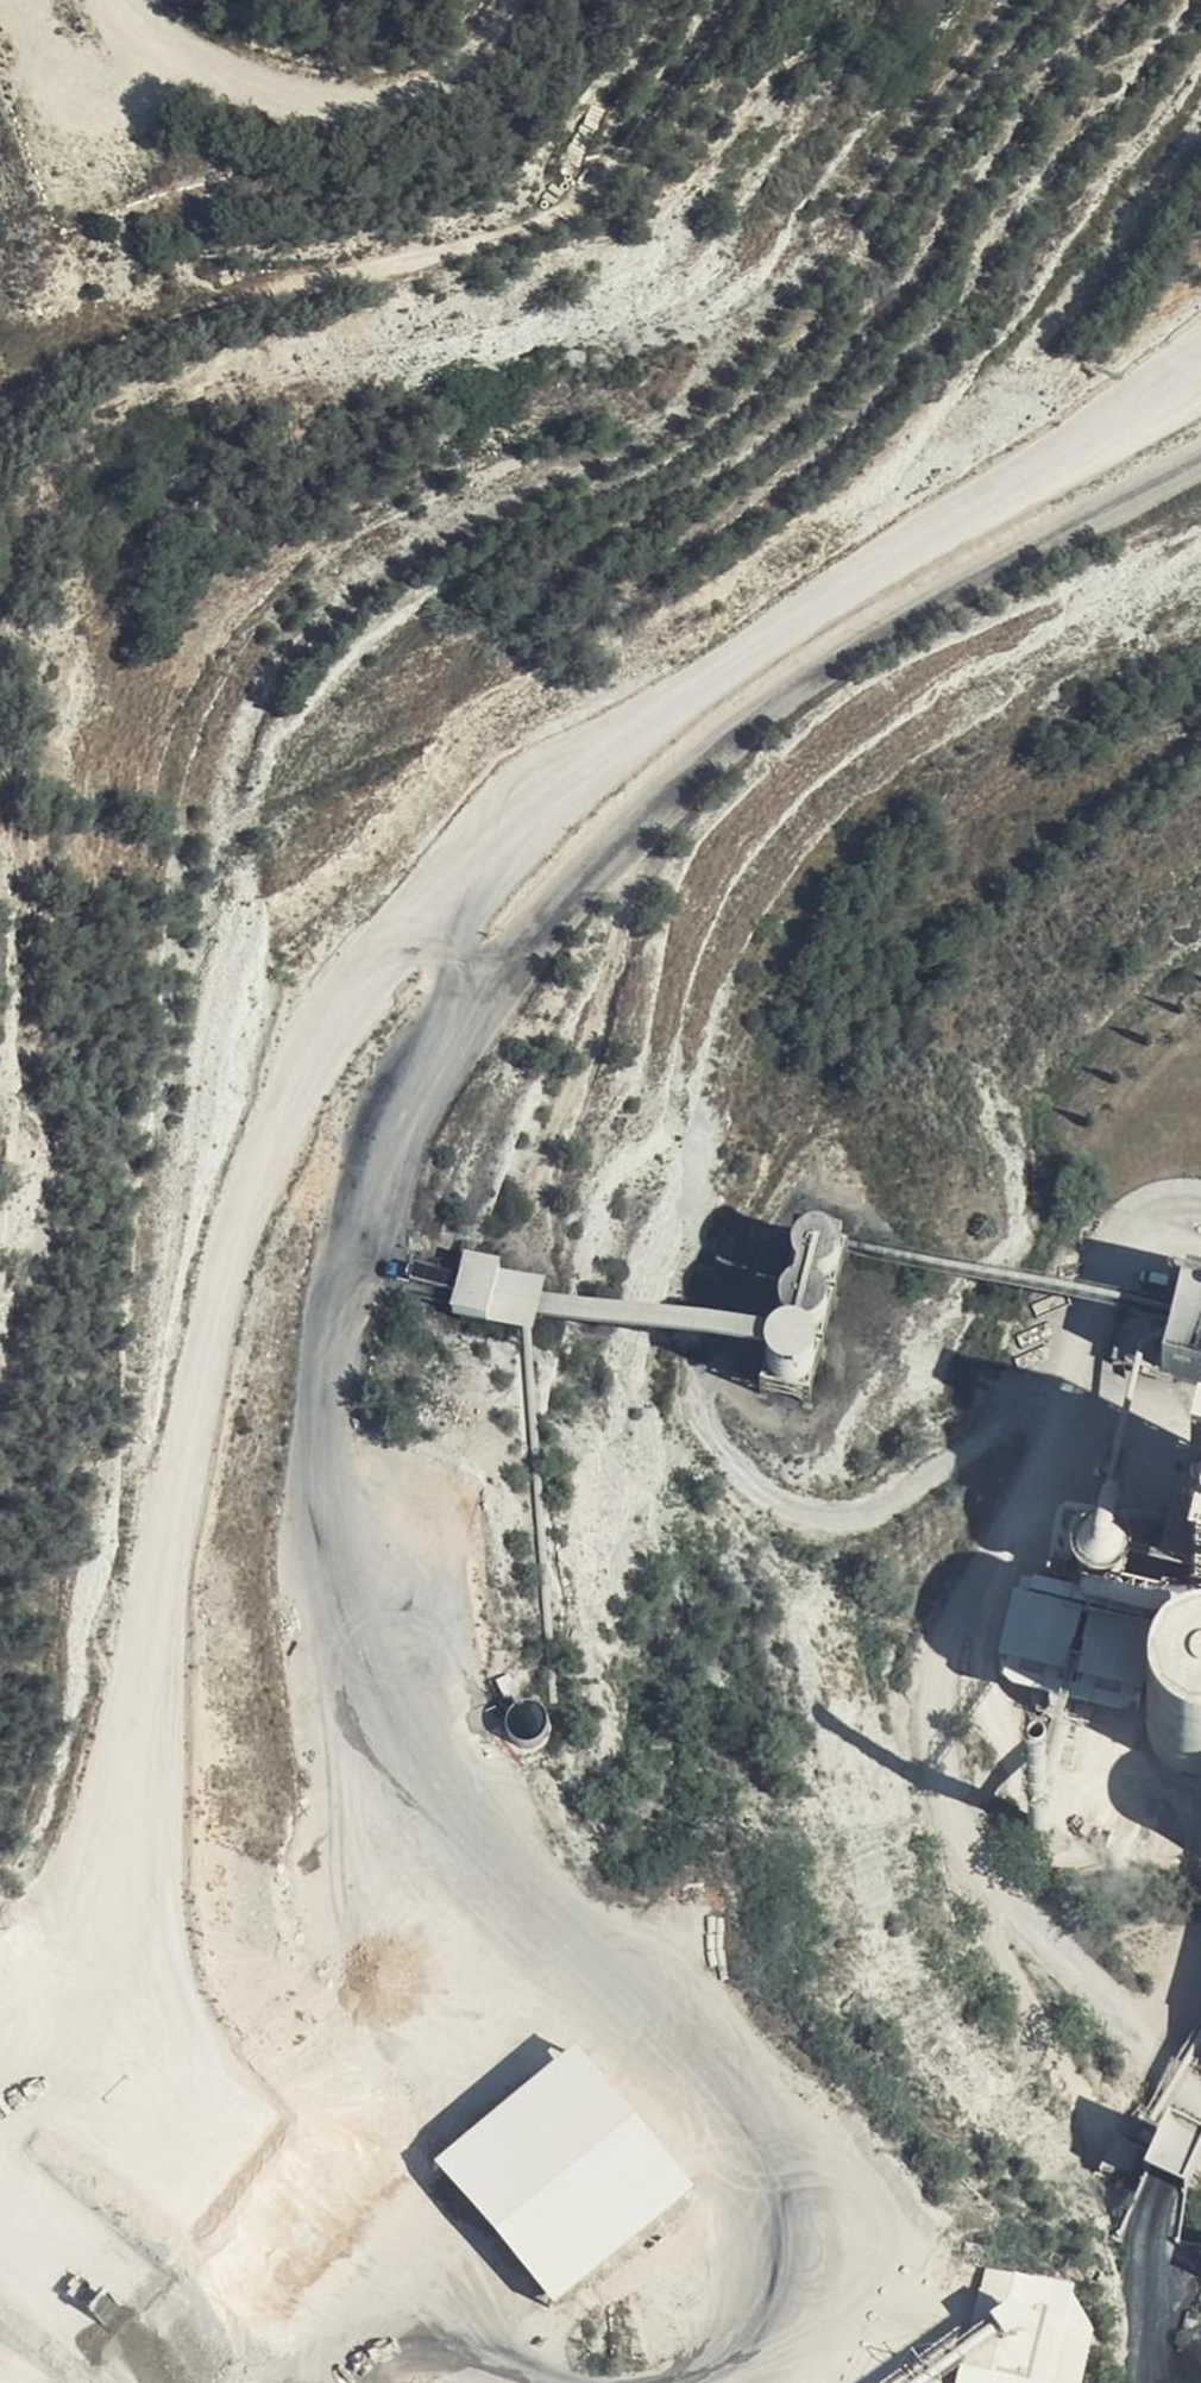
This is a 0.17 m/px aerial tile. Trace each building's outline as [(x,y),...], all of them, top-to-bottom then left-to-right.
[(816,1399),(851,1223),(806,1214),(771,1390),(816,1399)] [(537,1330),(548,1275),(465,1260),(454,1315),(537,1330)] [(1186,1282),(1164,1372),(1200,1381),(1200,1285),(1186,1282)] [(1131,1326),(1125,1359),(1162,1366),(1168,1333),(1131,1326)] [(1184,1379),(1157,1479),(1200,1491),(1200,1383),(1184,1379)] [(1121,1615),(1133,1627),(1144,1585),(1101,1573),(1094,1598),(1107,1605),(1121,1615)] [(1130,1639),(1133,1627),(1121,1615),(1107,1605),(1094,1598),(1091,1610),(1102,1616),(1122,1632),(1130,1639)] [(1122,1668),(1130,1639),(1122,1632),(1102,1616),(1091,1610),(1079,1654),(1122,1668)] [(1141,1781),(1160,1710),(1027,1668),(1006,1741),(1141,1781)] [(1193,1731),(1180,1734),(1169,1741),(1159,1749),(1149,1761),(1143,1782),(1144,1800),(1152,1818),(1168,1837),(1187,1844),(1200,1846),(1200,1730),(1193,1731)] [(578,2046),(431,2158),(545,2306),(692,2195),(578,2046)] [(1065,2350),(975,2331),(964,2382),(1077,2382),(1079,2373),(1065,2350)]
